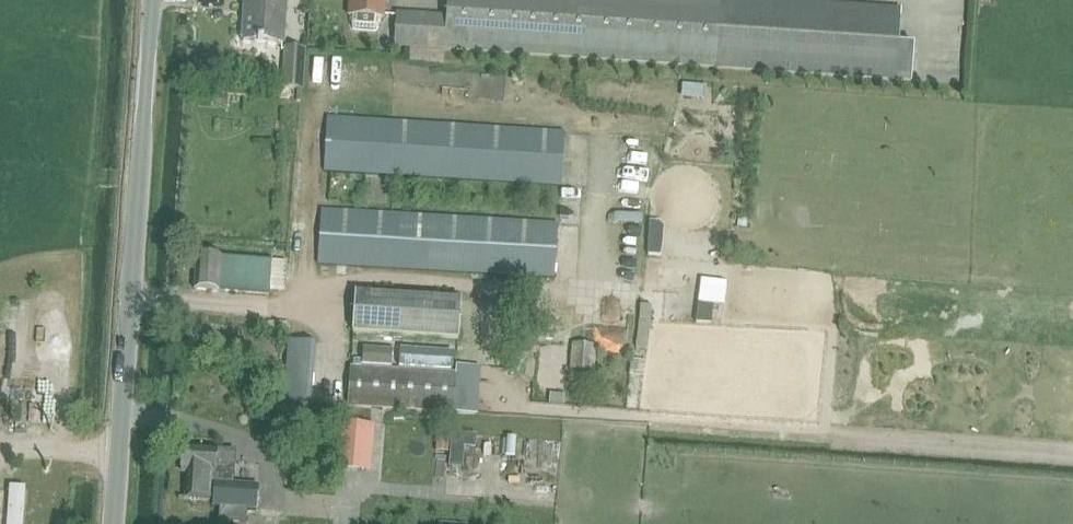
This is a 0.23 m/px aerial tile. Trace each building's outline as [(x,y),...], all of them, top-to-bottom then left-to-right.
[(250,16),(245,15),(243,39),(258,41),(258,43),(264,44),(264,41),(283,43),(287,0),(252,0),(250,16)] [(348,16),(352,16),(352,25),(353,28),(355,29),(373,31),(377,30),(378,27),(379,18),(383,18),(384,6),(384,0),(350,0),(348,16)] [(804,4),(753,0),(448,0),(447,17),(397,13),(394,46),(910,81),(912,48),(896,47),(898,10),(804,4)] [(282,86),(302,87),(305,51),(285,49),(282,86)] [(322,171),(558,185),(561,129),(325,116),(322,171)] [(315,265),(551,279),(554,226),(319,212),(315,265)] [(648,221),(648,232),(663,233),(663,225),(658,221),(648,221)] [(197,255),(195,290),(231,292),(245,293),(268,294),(269,289),(285,290),(287,262),(271,261),(271,260),(197,255)] [(352,341),(456,349),(459,310),(355,302),(352,341)] [(517,303),(504,303),(504,330),(517,330),(517,303)] [(284,402),(308,404),(313,344),(289,342),(284,402)] [(570,368),(594,370),(596,345),(573,343),(570,368)] [(454,352),(401,348),(399,367),(446,370),(453,370),(454,352)] [(392,367),(393,350),(370,349),(369,366),(392,367)] [(348,406),(452,413),(477,415),(480,367),(455,365),(455,374),(351,367),(348,406)] [(339,425),(337,457),(372,460),(374,428),(339,425)] [(437,433),(435,451),(448,452),(449,434),(437,433)] [(450,444),(448,470),(462,471),(464,450),(475,451),(475,446),(476,437),(451,435),(450,444)] [(185,447),(182,474),(188,474),(186,501),(210,503),(210,494),(212,476),(215,476),(214,499),(259,503),(260,486),(233,484),(235,460),(228,460),(229,450),(185,447)]
